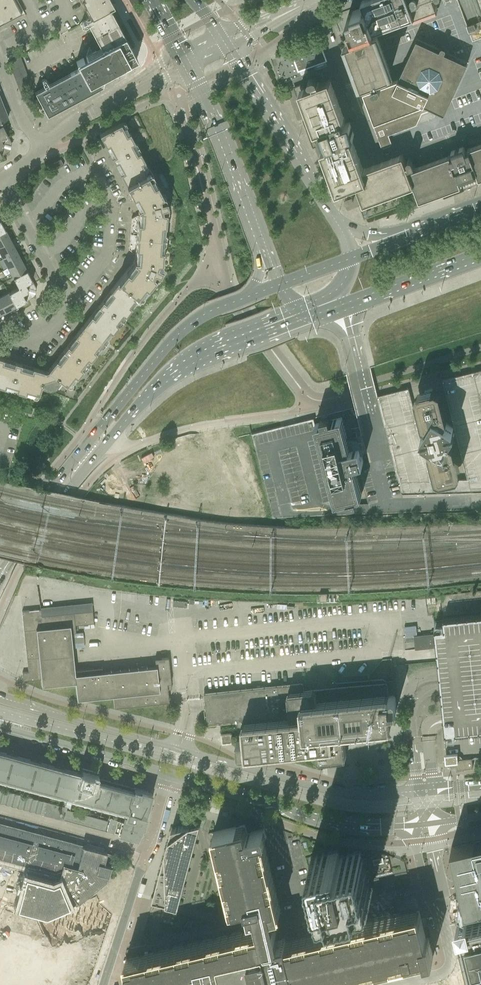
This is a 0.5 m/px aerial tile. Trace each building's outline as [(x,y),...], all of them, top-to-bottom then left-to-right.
[(21,13),(14,0),(0,0),(0,24),(21,13)] [(91,17),(109,7),(113,5),(111,0),(82,0),(91,17)] [(351,42),(365,80),(365,79),(366,79),(366,81),(361,83),(385,150),(401,144),(416,146),(480,122),(480,0),(377,0),(365,5),(375,31),(351,40),(351,41),(351,42)] [(86,56),(76,62),(79,68),(50,84),(48,84),(44,87),(35,92),(38,99),(46,114),(47,115),(102,86),(100,82),(99,79),(101,78),(107,75),(115,71),(137,59),(109,7),(91,17),(86,19),(86,20),(88,24),(89,25),(101,48),(92,53),(88,55),(86,56)] [(298,69),(300,70),(305,68),(305,67),(306,68),(318,63),(319,61),(320,62),(325,61),(325,59),(324,54),(322,54),(323,52),(321,48),(320,47),(315,48),(314,50),(313,49),(308,51),(308,52),(306,52),(301,53),(301,55),(299,54),(295,56),(294,58),(296,62),(297,63),(296,64),(298,69)] [(20,93),(32,87),(20,56),(8,62),(20,93)] [(392,158),(372,165),(367,167),(365,167),(366,165),(363,159),(362,158),(363,156),(360,150),(359,149),(359,147),(357,141),(355,140),(352,141),(351,138),(349,139),(348,136),(354,134),(350,122),(343,124),(342,122),(345,121),(344,118),(346,117),(347,115),(345,108),(343,107),(344,106),(341,99),(340,98),(341,97),(338,90),(337,89),(337,88),(335,81),(332,80),(330,81),(329,78),(305,87),(304,85),(302,84),(295,87),(294,88),(302,109),(304,110),(310,107),(319,130),(320,130),(321,131),(319,131),(319,132),(316,133),(317,137),(319,144),(321,147),(324,146),(325,147),(326,146),(327,147),(325,148),(341,190),(356,184),(363,204),(383,196),(413,185),(418,200),(419,201),(420,201),(461,186),(461,185),(461,184),(459,179),(460,179),(461,180),(476,175),(475,173),(476,173),(477,174),(478,178),(479,178),(479,179),(480,178),(480,134),(477,136),(477,137),(475,136),(468,139),(467,141),(470,147),(467,148),(468,151),(465,152),(463,145),(451,150),(453,156),(450,157),(449,155),(447,156),(444,149),(442,149),(436,151),(435,153),(433,152),(427,154),(426,156),(424,155),(418,158),(417,160),(419,166),(409,170),(403,154),(392,158)] [(99,134),(126,185),(150,172),(129,133),(126,134),(120,123),(99,134)] [(3,154),(9,151),(9,149),(11,145),(11,143),(8,137),(2,125),(0,125),(0,156),(3,154)] [(63,165),(60,159),(53,163),(56,169),(63,165)] [(131,218),(130,233),(163,236),(166,211),(168,211),(165,194),(162,195),(150,172),(126,185),(138,208),(138,215),(137,215),(131,218)] [(10,240),(5,230),(0,232),(0,245),(10,240)] [(134,260),(118,281),(140,298),(155,278),(157,278),(164,263),(161,262),(163,236),(130,233),(128,249),(134,253),(134,260)] [(2,257),(16,250),(10,240),(0,245),(0,254),(2,257)] [(2,257),(7,267),(21,260),(16,250),(2,257)] [(7,267),(13,277),(26,270),(21,260),(7,267)] [(18,287),(7,293),(14,306),(27,299),(33,296),(34,294),(35,290),(36,288),(33,282),(26,270),(13,277),(18,287)] [(118,281),(83,325),(101,340),(109,331),(112,333),(140,298),(118,281)] [(0,296),(0,301),(5,311),(14,306),(7,293),(0,296)] [(47,370),(62,382),(66,385),(74,375),(77,378),(87,365),(97,352),(94,350),(101,340),(83,325),(47,370)] [(47,370),(45,371),(0,357),(0,386),(5,387),(6,384),(16,387),(15,391),(25,394),(26,390),(38,394),(40,389),(50,392),(56,391),(62,382),(47,370)] [(422,440),(428,443),(429,444),(431,445),(429,449),(436,477),(440,480),(447,478),(454,476),(458,475),(460,471),(453,442),(449,441),(455,432),(454,431),(453,428),(453,427),(448,424),(444,422),(447,418),(440,390),(436,387),(432,388),(425,390),(418,392),(415,396),(422,424),(426,426),(425,428),(424,429),(421,435),(422,436),(423,439),(422,440)] [(400,391),(381,395),(387,423),(390,427),(396,453),(392,455),(396,462),(405,460),(404,455),(418,452),(420,455),(421,455),(411,438),(413,447),(406,448),(405,449),(404,445),(397,446),(403,442),(400,437),(397,439),(395,434),(407,427),(396,429),(395,427),(394,427),(406,420),(403,407),(402,407),(399,401),(402,399),(400,391)] [(331,419),(330,414),(321,416),(322,421),(316,423),(318,434),(335,501),(347,498),(348,503),(357,501),(356,496),(361,495),(353,463),(363,461),(359,445),(349,448),(344,427),(341,416),(331,419)] [(207,510),(226,502),(224,497),(230,494),(205,438),(196,442),(195,439),(178,446),(207,510)] [(28,610),(22,611),(27,659),(28,672),(22,672),(23,681),(40,679),(41,686),(75,682),(77,700),(113,696),(114,707),(169,702),(167,690),(171,689),(168,658),(154,659),(155,666),(97,672),(96,667),(74,669),(71,633),(76,633),(75,625),(94,623),(92,611),(41,616),(41,609),(28,610)] [(443,617),(444,626),(434,627),(438,661),(440,684),(444,722),(448,756),(451,756),(452,765),(474,762),(473,753),(480,752),(480,613),(443,617)] [(204,699),(205,709),(207,723),(208,724),(242,720),(244,739),(237,740),(239,752),(240,753),(246,753),(247,754),(317,747),(319,758),(320,759),(345,756),(346,755),(343,730),(390,725),(391,724),(389,710),(397,709),(395,697),(393,695),(388,696),(386,684),(385,683),(303,691),(302,684),(301,683),(205,693),(204,694),(204,699)] [(223,733),(221,735),(222,743),(223,744),(232,743),(233,742),(232,733),(231,732),(223,733)] [(6,781),(13,755),(1,752),(0,755),(0,779),(6,781)] [(6,781),(18,784),(25,759),(13,755),(6,781)] [(18,784),(30,788),(37,762),(25,759),(18,784)] [(30,788),(42,791),(50,765),(37,762),(30,788)] [(42,791),(55,794),(62,768),(50,765),(42,791)] [(55,794),(67,797),(74,772),(62,768),(55,794)] [(67,797),(75,800),(79,801),(86,775),(74,772),(67,797)] [(86,775),(79,801),(91,804),(98,778),(86,775)] [(98,778),(91,804),(103,807),(110,781),(98,778)] [(103,807),(115,810),(123,785),(110,781),(103,807)] [(115,810),(128,814),(135,788),(123,785),(115,810)] [(128,814),(122,834),(136,838),(137,838),(142,827),(151,792),(135,788),(128,814)] [(3,803),(9,805),(13,793),(7,791),(3,803)] [(9,805),(15,806),(18,795),(13,793),(9,805)] [(24,796),(19,795),(18,795),(15,806),(21,808),(24,796)] [(21,808),(27,810),(30,798),(24,796),(21,808)] [(27,810),(33,811),(36,799),(30,798),(27,810)] [(33,811),(39,813),(42,801),(36,799),(33,811)] [(42,801),(39,813),(40,813),(63,819),(66,807),(65,807),(57,805),(50,803),(42,801)] [(75,809),(66,807),(63,819),(107,830),(111,818),(75,809)] [(111,818),(107,830),(108,830),(122,834),(126,822),(116,819),(111,818)] [(201,821),(174,827),(172,828),(169,838),(153,899),(178,906),(201,821)] [(60,874),(57,885),(56,885),(26,877),(18,908),(45,916),(73,904),(107,877),(113,855),(106,853),(106,852),(101,850),(100,852),(96,851),(97,849),(96,849),(95,851),(92,850),(92,848),(91,848),(91,850),(87,849),(87,847),(0,823),(0,858),(60,874)] [(125,958),(130,980),(131,981),(132,984),(214,984),(217,984),(218,984),(232,981),(233,981),(233,980),(246,977),(246,978),(248,977),(247,977),(252,976),(254,975),(254,976),(255,976),(255,977),(256,977),(258,984),(273,984),(273,983),(279,981),(286,979),(288,984),(305,984),(311,983),(358,972),(424,957),(425,958),(433,956),(429,941),(429,938),(426,939),(418,908),(290,939),(286,940),(286,939),(279,941),(276,932),(274,920),(272,914),(281,912),(264,838),(265,837),(266,837),(264,829),(247,833),(246,831),(245,824),(228,828),(216,831),(213,832),(215,840),(231,908),(246,904),(248,914),(249,918),(256,916),(258,927),(127,958),(126,958),(125,958)] [(264,838),(288,941),(286,941),(286,940),(278,941),(281,952),(273,954),(281,984),(286,984),(288,984),(319,984),(319,982),(424,957),(425,958),(433,956),(429,938),(426,939),(418,908),(395,914),(393,902),(417,896),(405,849),(392,849),(378,849),(363,848),(353,847),(333,844),(320,841),(304,837),(288,832),(264,838)] [(451,846),(461,888),(466,908),(469,908),(473,923),(467,924),(466,923),(456,926),(459,936),(460,935),(472,984),(480,984),(480,839),(451,846)] [(5,907),(13,890),(0,884),(0,918),(5,907)] [(0,918),(0,984),(84,984),(89,973),(107,917),(97,907),(58,923),(54,913),(45,917),(5,907),(0,918)]
